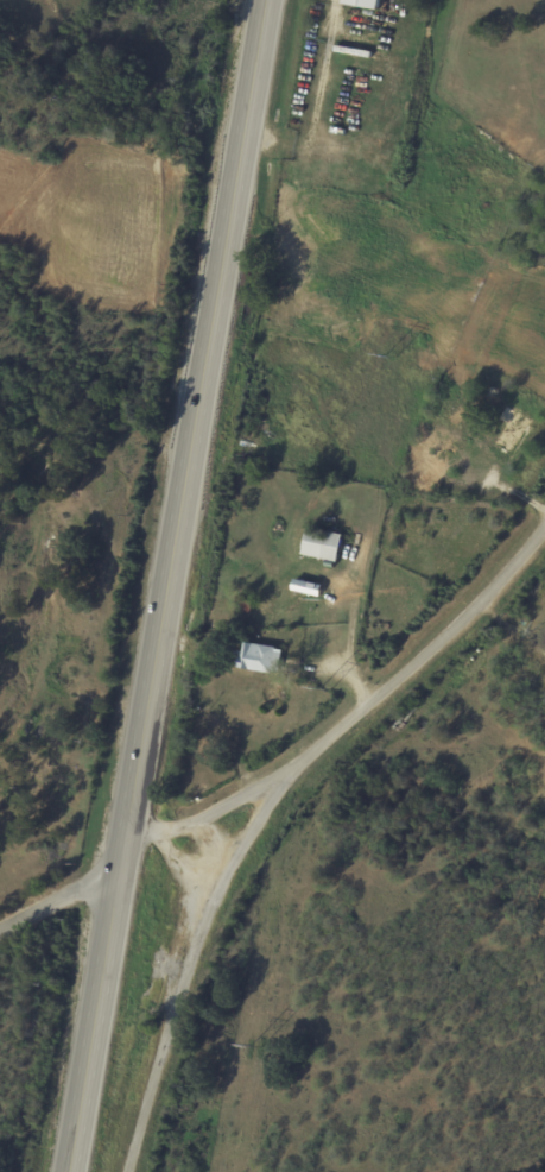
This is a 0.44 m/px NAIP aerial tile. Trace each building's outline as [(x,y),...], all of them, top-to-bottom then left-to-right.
[(343,4),(378,10),(380,0),(344,0),(343,4)] [(336,562),(343,534),(308,526),(302,554),(336,562)] [(322,585),(294,579),(291,590),(319,597),(322,585)] [(278,675),(283,648),(243,642),(239,668),(278,675)]
